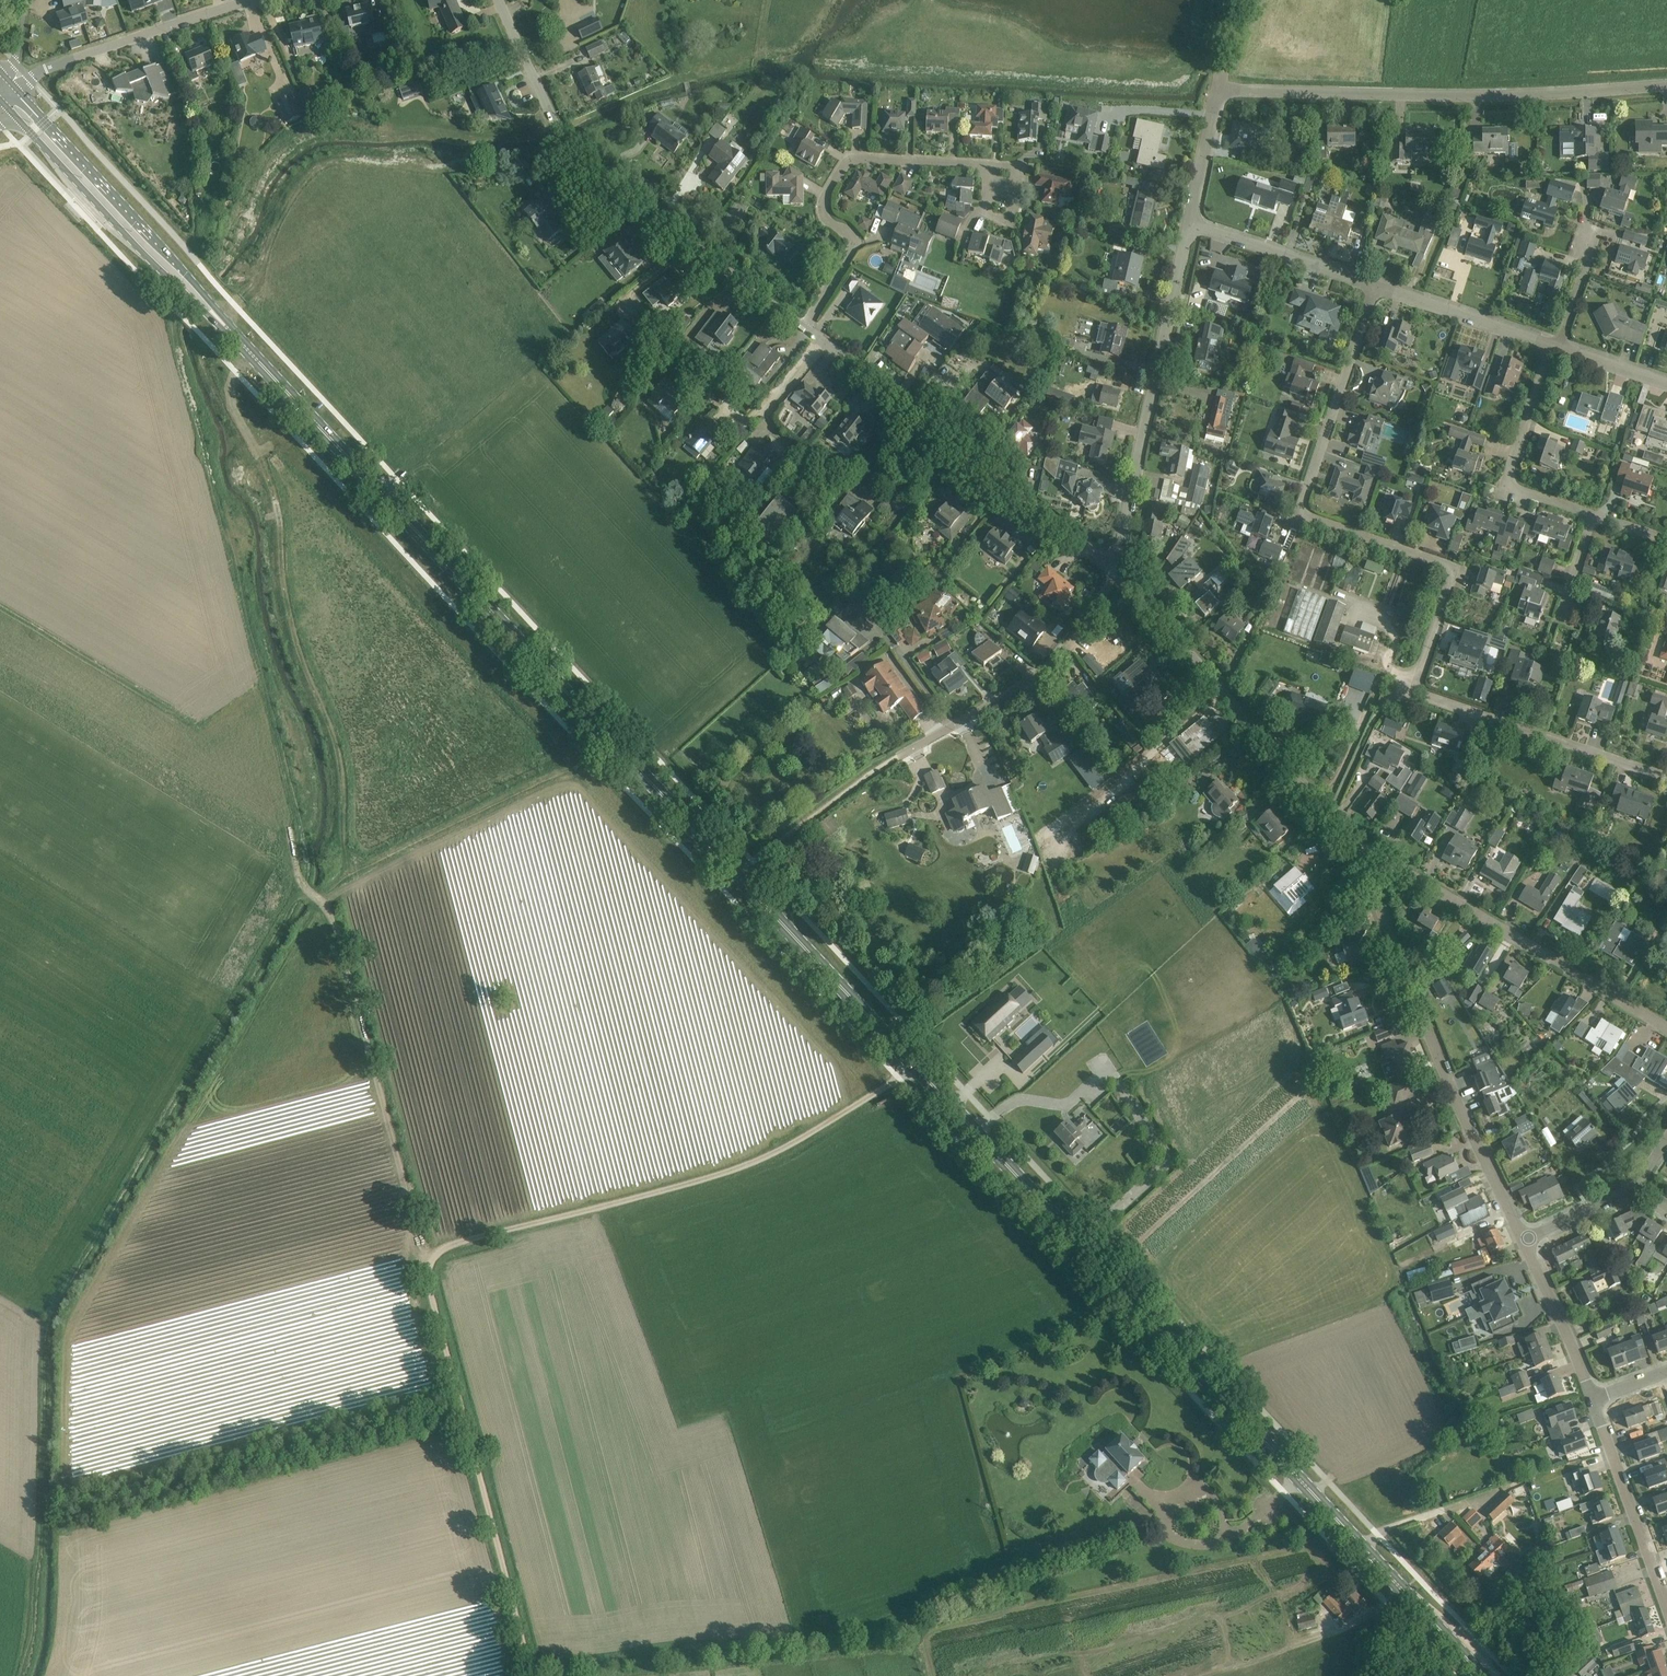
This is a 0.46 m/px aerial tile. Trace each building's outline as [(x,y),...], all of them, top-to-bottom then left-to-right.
[(62,31),(87,23),(81,7),(85,6),(100,8),(101,0),(61,0),(64,8),(65,7),(66,12),(57,15),(62,31)] [(132,12),(141,8),(141,7),(145,6),(162,0),(127,0),(132,12)] [(455,0),(429,0),(431,10),(441,7),(452,33),(467,27),(458,6),(457,7),(454,1),(455,1),(455,0)] [(370,5),(347,10),(351,28),(370,24),(375,44),(387,42),(380,12),(372,14),(370,5)] [(596,25),(595,25),(600,32),(620,22),(614,14),(596,25)] [(308,24),(291,27),(295,49),(323,43),(318,20),(308,21),(308,24)] [(246,34),(231,41),(240,62),(255,56),(255,55),(266,50),(259,34),(248,39),(246,34)] [(395,44),(407,71),(416,67),(403,40),(395,44)] [(606,51),(602,43),(587,49),(591,58),(606,51)] [(205,47),(185,55),(190,67),(184,70),(189,82),(199,78),(196,71),(213,64),(205,47)] [(233,73),(241,70),(238,62),(230,65),(233,73)] [(125,75),(111,81),(112,81),(116,91),(133,94),(152,97),(170,99),(169,96),(177,92),(164,63),(155,67),(155,66),(142,71),(142,70),(125,77),(124,76),(125,76),(125,75)] [(606,77),(601,66),(580,75),(589,97),(596,94),(599,101),(616,93),(612,86),(604,90),(603,90),(598,81),(606,77)] [(645,84),(642,77),(634,80),(637,87),(645,84)] [(438,81),(440,91),(450,89),(448,79),(438,81)] [(419,82),(400,88),(403,97),(422,91),(419,82)] [(186,88),(189,95),(197,93),(195,85),(186,88)] [(494,87),(478,94),(487,114),(489,113),(490,116),(507,119),(502,107),(503,107),(494,87)] [(312,119),(314,118),(320,116),(318,110),(320,110),(311,89),(300,94),(308,114),(310,114),(312,119)] [(923,95),(922,96),(921,98),(922,100),(924,102),(926,102),(928,101),(929,99),(930,97),(929,95),(927,94),(925,94),(923,95)] [(175,108),(182,104),(178,95),(171,99),(175,108)] [(287,124),(303,117),(294,96),(279,103),(287,124)] [(832,121),(830,123),(837,127),(845,114),(853,115),(853,129),(861,130),(862,102),(844,101),(841,106),(832,100),(823,116),(832,121)] [(916,100),(908,100),(907,117),(915,117),(916,100)] [(1020,115),(1019,141),(1033,142),(1033,140),(1037,140),(1038,121),(1046,121),(1047,106),(1033,105),(1033,115),(1020,115)] [(970,125),(970,137),(992,138),(992,128),(998,129),(998,123),(1003,123),(1004,109),(996,109),(996,108),(977,107),(977,118),(980,118),(980,125),(970,125)] [(1079,141),(1090,144),(1092,136),(1097,114),(1071,108),(1067,126),(1082,129),(1079,141)] [(927,113),(926,133),(944,134),(944,132),(948,132),(949,123),(959,124),(960,110),(946,109),(946,114),(927,113)] [(905,114),(883,113),(882,133),(890,133),(890,131),(900,132),(900,130),(904,130),(905,114)] [(673,125),(659,115),(650,126),(657,131),(653,137),(662,144),(662,143),(667,146),(666,147),(675,153),(680,146),(679,145),(689,132),(682,127),(678,132),(671,127),(673,125)] [(1143,140),(1137,164),(1163,170),(1166,158),(1157,156),(1164,127),(1147,123),(1146,125),(1138,123),(1138,121),(1134,138),(1143,140)] [(1636,124),(1636,134),(1636,138),(1639,138),(1639,153),(1661,153),(1661,146),(1666,146),(1666,127),(1652,128),(1652,122),(1639,123),(1636,124)] [(710,134),(719,142),(727,131),(718,124),(710,134)] [(1252,151),(1257,130),(1235,126),(1234,133),(1232,133),(1230,140),(1232,140),(1231,147),(1252,151)] [(1354,146),(1354,127),(1328,128),(1328,146),(1354,146)] [(814,136),(801,128),(794,140),(803,146),(796,156),(815,167),(824,152),(810,143),(814,136)] [(1571,128),(1560,128),(1560,144),(1561,144),(1561,158),(1595,158),(1595,169),(1603,169),(1603,158),(1600,158),(1600,129),(1571,130),(1571,128)] [(1474,138),(1473,138),(1474,153),(1507,153),(1507,161),(1517,161),(1517,145),(1507,146),(1507,129),(1493,129),(1493,131),(1483,131),(1483,140),(1474,140),(1474,138)] [(1404,146),(1392,146),(1392,153),(1392,161),(1392,162),(1411,162),(1412,153),(1434,153),(1435,131),(1426,131),(1426,133),(1406,133),(1406,147),(1404,147),(1404,146)] [(1098,137),(1095,152),(1108,155),(1109,150),(1111,140),(1098,137)] [(721,165),(710,180),(723,190),(746,161),(733,150),(732,151),(721,143),(710,157),(721,165)] [(1284,164),(1298,168),(1301,157),(1286,153),(1284,164)] [(767,174),(767,196),(791,196),(791,204),(803,204),(803,190),(797,190),(797,186),(803,176),(790,168),(784,178),(779,178),(779,174),(767,174)] [(858,173),(846,194),(855,199),(862,188),(880,199),(891,181),(882,175),(877,184),(867,179),(869,175),(864,172),(862,175),(858,173)] [(1088,180),(1100,183),(1101,175),(1090,172),(1088,180)] [(904,196),(907,190),(913,182),(902,175),(893,190),(904,196)] [(1048,177),(1037,175),(1035,186),(1045,187),(1042,202),(1057,205),(1059,195),(1071,197),(1074,181),(1048,177)] [(1586,175),(1586,188),(1599,188),(1599,175),(1586,175)] [(960,180),(956,179),(952,189),(957,191),(961,191),(960,202),(958,202),(949,199),(945,208),(957,212),(964,212),(965,205),(971,206),(972,192),(973,192),(974,181),(973,181),(974,177),(967,176),(967,180),(960,180)] [(1606,191),(1600,209),(1609,212),(1609,214),(1624,219),(1621,225),(1630,228),(1634,215),(1626,213),(1625,214),(1623,213),(1628,198),(1627,197),(1629,189),(1634,191),(1637,180),(1623,176),(1620,186),(1622,187),(1619,195),(1606,191)] [(1138,191),(1130,227),(1149,232),(1150,231),(1149,231),(1157,196),(1158,196),(1158,195),(1155,195),(1157,186),(1145,183),(1146,181),(1132,179),(1131,184),(1139,186),(1138,191)] [(1279,192),(1249,182),(1247,189),(1246,188),(1245,191),(1246,191),(1243,200),(1273,210),(1276,202),(1289,206),(1297,184),(1283,179),(1279,192)] [(1546,206),(1537,203),(1527,200),(1521,219),(1531,222),(1532,218),(1544,222),(1544,225),(1552,227),(1557,210),(1553,208),(1556,199),(1571,204),(1575,190),(1550,182),(1546,196),(1549,197),(1546,206)] [(1410,190),(1424,195),(1426,189),(1411,184),(1410,190)] [(195,195),(203,194),(202,185),(195,186),(195,195)] [(1454,189),(1451,198),(1458,200),(1461,191),(1454,189)] [(1340,199),(1338,204),(1345,207),(1349,194),(1343,191),(1340,199)] [(1374,207),(1385,209),(1388,196),(1377,194),(1374,207)] [(1478,206),(1482,197),(1473,194),(1469,203),(1478,206)] [(188,198),(182,195),(179,201),(185,204),(188,198)] [(561,211),(549,195),(536,205),(536,204),(525,213),(539,229),(540,229),(549,241),(562,231),(554,221),(553,222),(550,219),(561,211)] [(1324,232),(1329,234),(1338,204),(1340,199),(1332,196),(1328,208),(1318,204),(1309,230),(1315,232),(1315,233),(1317,233),(1323,235),(1324,232)] [(749,208),(738,201),(727,217),(739,224),(749,208)] [(1346,207),(1338,204),(1329,234),(1334,235),(1333,238),(1339,240),(1341,241),(1347,242),(1352,225),(1342,221),(1346,207)] [(886,208),(880,206),(876,217),(896,225),(896,223),(901,211),(887,206),(886,208)] [(605,211),(599,215),(604,220),(609,216),(605,211)] [(903,255),(905,249),(909,238),(908,237),(912,229),(916,231),(921,219),(901,211),(896,223),(900,224),(892,244),(893,245),(891,250),(903,255)] [(1044,218),(1030,215),(1027,232),(1025,232),(1024,239),(1026,239),(1023,253),(1037,256),(1040,241),(1051,244),(1054,230),(1056,230),(1056,225),(1055,223),(1044,219),(1044,218)] [(961,223),(943,216),(936,232),(955,239),(961,223)] [(1384,217),(1376,239),(1386,243),(1385,247),(1392,250),(1393,245),(1424,256),(1440,220),(1428,216),(1423,228),(1421,227),(1418,234),(1392,226),(1394,220),(1384,217)] [(1502,225),(1477,217),(1474,225),(1487,229),(1483,242),(1471,238),(1465,255),(1474,258),(1475,256),(1491,261),(1490,263),(1491,263),(1496,246),(1491,244),(1496,231),(1500,233),(1502,225)] [(1132,232),(1110,227),(1109,234),(1113,235),(1112,236),(1130,240),(1132,232)] [(775,255),(783,261),(786,257),(791,261),(798,252),(773,233),(771,235),(764,229),(759,235),(767,241),(762,247),(774,256),(775,255)] [(916,231),(912,229),(908,237),(909,238),(905,249),(908,251),(906,257),(910,259),(909,261),(910,262),(913,264),(915,263),(916,261),(919,262),(922,256),(925,257),(931,240),(933,237),(917,231),(916,231)] [(986,238),(974,235),(968,252),(990,259),(990,262),(1000,265),(1004,252),(1005,252),(1009,252),(1011,252),(1013,252),(1015,258),(1011,243),(987,236),(986,238)] [(1648,239),(1635,235),(1633,241),(1646,246),(1648,239)] [(1114,245),(1123,248),(1125,240),(1115,238),(1114,245)] [(622,239),(605,253),(612,261),(605,267),(617,283),(625,277),(626,278),(642,264),(622,239)] [(1516,257),(1529,261),(1530,257),(1533,258),(1537,244),(1522,239),(1516,257)] [(1649,255),(1621,246),(1616,262),(1624,265),(1624,264),(1630,266),(1628,273),(1637,276),(1639,269),(1644,270),(1647,260),(1649,255)] [(1143,260),(1120,254),(1114,282),(1136,287),(1138,280),(1136,279),(1137,276),(1139,276),(1143,260)] [(1539,259),(1536,267),(1526,263),(1516,259),(1512,269),(1523,273),(1524,268),(1526,269),(1519,293),(1533,297),(1540,277),(1551,280),(1547,293),(1558,296),(1563,279),(1559,277),(1563,267),(1539,259)] [(826,262),(815,279),(823,283),(834,267),(826,262)] [(896,268),(886,264),(883,272),(892,276),(896,268)] [(1246,274),(1228,268),(1226,274),(1216,271),(1210,290),(1218,292),(1217,296),(1218,298),(1226,301),(1229,300),(1230,297),(1247,302),(1254,284),(1244,281),(1246,274)] [(664,278),(642,296),(651,307),(661,299),(667,306),(678,296),(681,300),(688,294),(675,279),(669,284),(664,278)] [(884,304),(881,302),(861,287),(860,288),(857,286),(859,283),(851,278),(844,288),(855,297),(857,299),(847,313),(867,327),(884,304)] [(1098,286),(1096,294),(1115,299),(1115,298),(1113,298),(1116,285),(1105,283),(1105,280),(1103,287),(1098,286)] [(1642,287),(1639,295),(1649,298),(1651,290),(1642,287)] [(1322,300),(1295,291),(1291,304),(1307,309),(1303,322),(1313,325),(1310,332),(1321,335),(1318,344),(1331,349),(1340,321),(1336,320),(1339,310),(1321,304),(1322,300)] [(955,302),(955,300),(944,297),(941,307),(957,311),(959,303),(955,302)] [(1666,309),(1666,304),(1656,300),(1654,305),(1666,309)] [(594,306),(591,308),(596,314),(600,310),(596,306),(594,306)] [(1242,310),(1237,326),(1246,329),(1253,308),(1245,306),(1244,310),(1242,310)] [(1609,307),(1595,314),(1606,337),(1609,337),(1640,345),(1645,327),(1615,317),(1609,307)] [(964,331),(933,309),(918,329),(905,319),(898,328),(902,331),(885,354),(894,360),(892,362),(897,365),(898,364),(905,368),(908,364),(912,367),(908,373),(916,362),(913,361),(924,346),(922,345),(930,335),(950,350),(964,331)] [(589,310),(582,316),(587,322),(593,316),(589,310)] [(734,328),(737,324),(732,320),(733,319),(727,314),(726,316),(725,314),(716,325),(710,320),(696,338),(707,347),(715,337),(724,343),(725,342),(727,343),(733,336),(731,334),(735,329),(734,328)] [(678,327),(685,333),(693,322),(686,317),(678,327)] [(629,318),(599,343),(608,354),(624,340),(627,344),(629,342),(628,341),(640,331),(629,318)] [(1217,358),(1223,330),(1224,323),(1216,321),(1215,328),(1203,325),(1200,340),(1202,341),(1201,347),(1198,346),(1197,349),(1198,349),(1196,361),(1213,365),(1216,365),(1217,358)] [(1378,348),(1394,354),(1398,342),(1410,347),(1413,338),(1407,336),(1410,328),(1395,323),(1392,331),(1384,329),(1378,348)] [(1126,330),(1109,325),(1102,353),(1120,358),(1126,330)] [(1241,329),(1233,327),(1231,333),(1239,335),(1241,329)] [(763,344),(738,375),(756,389),(762,381),(760,379),(764,375),(766,376),(776,363),(768,357),(772,352),(773,352),(763,344)] [(1450,359),(1443,379),(1456,383),(1462,366),(1474,370),(1468,387),(1480,391),(1489,366),(1481,364),(1485,353),(1472,349),(1471,351),(1462,348),(1460,353),(1453,351),(1450,360),(1450,359)] [(1314,365),(1295,360),(1290,375),(1289,374),(1285,387),(1292,390),(1290,394),(1306,399),(1306,400),(1308,395),(1315,397),(1314,397),(1315,397),(1320,384),(1319,383),(1319,384),(1310,381),(1310,380),(1309,382),(1299,379),(1302,369),(1312,373),(1315,365),(1314,365)] [(1523,366),(1504,360),(1498,379),(1491,377),(1485,393),(1497,397),(1499,389),(1513,394),(1523,366)] [(1001,378),(990,369),(963,402),(979,415),(992,400),(998,405),(996,407),(1003,413),(1017,396),(998,381),(1001,378)] [(1389,407),(1389,406),(1392,410),(1391,410),(1392,412),(1395,409),(1399,406),(1402,402),(1404,399),(1405,396),(1406,392),(1401,390),(1404,380),(1385,372),(1382,382),(1376,381),(1374,386),(1370,385),(1367,395),(1368,394),(1371,396),(1370,399),(1369,400),(1389,407)] [(1437,372),(1430,375),(1432,381),(1439,378),(1437,372)] [(653,397),(648,402),(658,410),(671,422),(674,418),(673,416),(693,391),(684,383),(677,392),(665,381),(652,396),(653,397)] [(804,409),(808,404),(820,414),(831,399),(820,390),(816,394),(814,392),(814,391),(804,383),(795,394),(791,400),(804,409)] [(1430,383),(1422,386),(1427,395),(1434,390),(1430,383)] [(1104,389),(1097,387),(1096,393),(1102,395),(1100,404),(1117,408),(1120,394),(1112,392),(1112,389),(1104,387),(1104,389)] [(1077,405),(1081,391),(1070,388),(1066,402),(1077,405)] [(1641,388),(1637,403),(1643,405),(1646,389),(1641,388)] [(1045,389),(1043,396),(1053,399),(1057,400),(1061,401),(1063,395),(1059,394),(1060,393),(1045,389)] [(1218,391),(1216,398),(1206,440),(1223,444),(1223,443),(1225,436),(1233,402),(1235,393),(1218,391)] [(1582,394),(1576,413),(1588,417),(1590,410),(1603,415),(1601,421),(1614,426),(1623,399),(1610,395),(1607,404),(1600,401),(1601,401),(1582,394)] [(1291,409),(1309,416),(1311,411),(1303,409),(1304,406),(1293,402),(1291,409)] [(608,406),(600,415),(606,420),(614,412),(608,406)] [(1638,424),(1636,430),(1649,435),(1650,433),(1666,439),(1666,416),(1657,413),(1658,411),(1644,406),(1641,416),(1635,414),(1630,428),(1632,429),(1635,423),(1638,424)] [(1466,415),(1464,414),(1460,415),(1458,419),(1460,422),(1463,424),(1466,422),(1468,418),(1466,415)] [(1351,442),(1350,445),(1367,451),(1374,430),(1381,432),(1385,421),(1369,416),(1366,425),(1358,422),(1353,437),(1350,436),(1348,441),(1351,442)] [(815,426),(821,430),(827,421),(822,417),(815,426)] [(847,419),(831,438),(839,444),(842,439),(851,446),(853,443),(855,445),(866,431),(863,429),(865,426),(854,417),(850,421),(847,419)] [(1265,451),(1291,460),(1290,464),(1298,441),(1287,437),(1288,434),(1290,434),(1294,424),(1276,418),(1278,419),(1274,431),(1272,431),(1265,451)] [(701,427),(687,444),(701,455),(706,459),(715,449),(709,444),(711,441),(712,442),(721,431),(708,419),(701,427)] [(1017,446),(1028,455),(1037,444),(1026,435),(1027,434),(1024,432),(1028,427),(1023,422),(1018,427),(1017,426),(1006,439),(1016,447),(1017,446)] [(1105,462),(1111,433),(1097,429),(1096,430),(1083,426),(1079,443),(1093,446),(1090,458),(1105,462)] [(800,441),(807,446),(817,434),(810,428),(800,441)] [(1452,469),(1473,476),(1475,468),(1480,470),(1484,458),(1479,456),(1478,458),(1468,455),(1472,442),(1483,446),(1483,447),(1486,439),(1451,428),(1448,436),(1465,441),(1461,453),(1458,452),(1452,469)] [(1415,450),(1421,431),(1413,429),(1407,448),(1415,450)] [(1627,438),(1633,440),(1636,433),(1630,431),(1627,438)] [(1542,436),(1537,449),(1544,452),(1540,466),(1556,472),(1559,462),(1558,462),(1562,449),(1552,446),(1554,440),(1542,436)] [(1571,452),(1583,456),(1587,444),(1575,440),(1571,452)] [(815,456),(822,448),(815,443),(809,451),(815,456)] [(777,456),(761,444),(742,468),(757,481),(763,485),(773,473),(767,467),(770,464),(777,456)] [(1171,446),(1170,447),(1162,446),(1160,456),(1177,459),(1176,463),(1172,463),(1170,476),(1183,478),(1185,469),(1191,471),(1194,457),(1192,457),(1193,451),(1173,448),(1173,447),(1171,446)] [(1644,451),(1641,459),(1660,465),(1663,457),(1644,451)] [(1604,452),(1602,458),(1611,461),(1613,455),(1604,452)] [(1386,461),(1363,453),(1360,462),(1383,469),(1386,461)] [(1623,460),(1632,463),(1648,468),(1650,463),(1625,455),(1623,460)] [(1066,475),(1077,477),(1079,467),(1046,456),(1046,458),(1044,469),(1055,480),(1064,482),(1066,475)] [(1622,463),(1616,482),(1624,485),(1621,494),(1631,498),(1632,493),(1647,498),(1654,479),(1629,471),(1631,466),(1622,463)] [(1160,501),(1183,506),(1197,510),(1198,506),(1202,506),(1206,490),(1207,490),(1209,481),(1208,481),(1211,468),(1196,465),(1190,490),(1173,486),(1174,482),(1165,480),(1160,501)] [(1347,472),(1337,468),(1334,478),(1333,483),(1332,482),(1328,495),(1338,498),(1341,489),(1356,493),(1353,501),(1364,504),(1372,480),(1362,477),(1360,483),(1345,478),(1347,472)] [(1380,480),(1383,473),(1368,468),(1366,475),(1380,480)] [(1274,476),(1259,471),(1255,482),(1263,484),(1259,495),(1269,499),(1270,495),(1281,499),(1285,487),(1272,482),(1274,476)] [(1409,473),(1407,480),(1424,485),(1426,479),(1409,473)] [(1087,508),(1089,511),(1091,512),(1094,512),(1097,511),(1098,508),(1098,505),(1099,505),(1103,491),(1092,482),(1091,482),(1091,481),(1077,477),(1066,475),(1064,482),(1063,487),(1072,495),(1072,493),(1077,494),(1076,499),(1080,503),(1079,503),(1081,505),(1082,505),(1086,509),(1087,508)] [(948,489),(943,484),(937,491),(943,495),(948,489)] [(1153,490),(1153,491),(1151,498),(1157,499),(1159,492),(1153,490)] [(863,505),(849,494),(840,504),(847,510),(826,536),(827,536),(835,527),(842,532),(844,530),(845,531),(846,531),(854,537),(854,536),(853,536),(873,511),(867,506),(869,503),(869,502),(864,508),(861,506),(863,505)] [(1463,494),(1461,499),(1469,502),(1472,497),(1463,494)] [(780,497),(753,529),(764,538),(770,530),(780,538),(799,513),(780,497)] [(1386,511),(1383,519),(1395,523),(1397,515),(1408,519),(1412,506),(1387,497),(1382,510),(1386,511)] [(700,505),(705,517),(713,513),(708,502),(700,505)] [(1155,510),(1149,509),(1146,522),(1146,521),(1143,537),(1160,540),(1167,505),(1157,503),(1155,510)] [(946,505),(935,518),(947,528),(942,534),(952,542),(972,516),(960,506),(959,507),(960,508),(956,513),(946,505)] [(1197,510),(1183,506),(1181,513),(1195,517),(1197,510)] [(1429,522),(1427,530),(1438,534),(1437,538),(1448,542),(1456,519),(1440,513),(1441,509),(1430,506),(1425,520),(1429,522)] [(1470,516),(1466,526),(1465,531),(1475,534),(1477,529),(1488,532),(1495,511),(1488,508),(1486,514),(1478,511),(1476,517),(1470,516)] [(1267,540),(1267,539),(1273,520),(1258,515),(1257,516),(1240,509),(1236,521),(1253,527),(1250,534),(1264,539),(1267,540)] [(1495,511),(1488,532),(1498,535),(1495,544),(1501,546),(1509,522),(1501,519),(1503,513),(1495,511)] [(1177,525),(1187,530),(1192,521),(1182,515),(1177,525)] [(1531,523),(1527,535),(1536,538),(1537,535),(1549,539),(1556,518),(1548,515),(1546,521),(1538,518),(1536,524),(1531,523)] [(1556,518),(1549,539),(1560,542),(1559,548),(1568,551),(1573,537),(1567,535),(1570,529),(1561,526),(1563,520),(1556,518)] [(1509,522),(1501,546),(1507,547),(1509,539),(1520,542),(1523,534),(1527,535),(1531,523),(1519,519),(1517,524),(1509,522)] [(729,535),(735,529),(730,524),(724,530),(729,535)] [(994,530),(984,544),(998,555),(996,558),(1006,565),(1014,554),(1011,552),(1016,546),(1008,541),(1010,539),(1004,535),(1003,534),(1002,535),(994,530)] [(1450,550),(1458,553),(1464,537),(1455,534),(1450,550)] [(1182,566),(1180,564),(1192,545),(1182,538),(1167,559),(1177,571),(1171,577),(1176,583),(1177,581),(1183,587),(1181,589),(1182,590),(1195,578),(1201,573),(1195,565),(1190,560),(1186,563),(1182,566)] [(1267,540),(1266,542),(1264,542),(1260,554),(1261,554),(1277,561),(1283,546),(1267,539),(1267,540)] [(1629,582),(1634,566),(1631,565),(1634,556),(1626,553),(1625,555),(1611,551),(1608,560),(1602,558),(1597,571),(1607,574),(1609,569),(1620,572),(1618,579),(1629,582)] [(1543,558),(1541,565),(1553,569),(1555,563),(1543,558)] [(1034,563),(1030,568),(1037,573),(1041,568),(1034,563)] [(1553,569),(1541,565),(1539,571),(1551,575),(1553,569)] [(1065,582),(1048,568),(1039,579),(1051,588),(1045,597),(1046,597),(1045,600),(1052,605),(1054,602),(1063,608),(1074,590),(1064,584),(1065,582)] [(1476,576),(1471,593),(1484,597),(1486,590),(1491,592),(1494,584),(1503,587),(1507,573),(1492,568),(1490,573),(1481,570),(1479,577),(1476,576)] [(1520,569),(1517,578),(1515,583),(1519,585),(1526,588),(1518,610),(1526,613),(1525,617),(1539,622),(1540,616),(1542,617),(1542,615),(1541,615),(1543,610),(1539,609),(1545,593),(1534,589),(1536,582),(1531,581),(1533,573),(1520,569)] [(1200,611),(1201,610),(1206,616),(1205,617),(1205,618),(1214,611),(1224,602),(1213,589),(1213,588),(1215,586),(1217,589),(1225,582),(1223,580),(1226,577),(1221,571),(1199,590),(1205,597),(1195,606),(1200,611)] [(1515,583),(1517,578),(1508,575),(1506,581),(1515,584),(1515,583)] [(1342,590),(1349,593),(1349,592),(1351,587),(1344,584),(1342,590)] [(1021,594),(1011,586),(1003,597),(1013,604),(1021,594)] [(941,587),(939,589),(928,601),(914,608),(919,617),(918,618),(927,634),(929,633),(930,636),(939,632),(938,631),(946,626),(940,615),(942,614),(948,607),(945,605),(949,601),(958,608),(961,605),(941,587)] [(1262,588),(1257,594),(1262,598),(1265,593),(1262,588)] [(1326,600),(1299,590),(1284,632),(1311,642),(1326,600)] [(1331,649),(1346,608),(1329,602),(1314,643),(1331,649)] [(819,614),(823,609),(819,606),(815,611),(819,614)] [(1024,610),(1008,630),(1031,649),(1043,633),(1047,629),(1038,622),(1024,610)] [(1600,620),(1594,636),(1614,643),(1622,619),(1602,613),(1605,614),(1603,621),(1600,620)] [(1235,620),(1226,614),(1215,630),(1233,642),(1242,630),(1233,623),(1235,620)] [(856,637),(835,620),(827,630),(829,631),(822,640),(825,642),(823,644),(820,651),(828,658),(834,653),(836,651),(839,654),(837,656),(844,662),(859,650),(851,644),(856,637)] [(884,629),(899,648),(904,643),(899,637),(901,636),(898,632),(901,630),(895,621),(884,629)] [(1369,653),(1375,637),(1346,626),(1340,643),(1369,653)] [(1502,626),(1498,637),(1510,641),(1512,635),(1506,633),(1508,628),(1502,626)] [(905,637),(906,638),(905,639),(910,645),(921,637),(920,637),(918,638),(914,633),(913,633),(909,628),(903,633),(906,636),(905,637)] [(1120,631),(1100,648),(1111,661),(1131,644),(1120,631)] [(1455,641),(1449,657),(1451,658),(1450,663),(1476,672),(1487,641),(1507,647),(1509,642),(1487,635),(1487,636),(1471,631),(1468,638),(1464,637),(1462,643),(1455,641)] [(983,636),(979,633),(977,635),(975,637),(975,640),(975,643),(976,645),(979,650),(972,654),(972,655),(984,666),(988,663),(992,669),(1003,662),(999,655),(1002,653),(990,643),(983,636)] [(983,636),(990,643),(993,640),(986,633),(983,636)] [(952,647),(946,640),(938,647),(937,648),(941,653),(943,652),(945,654),(952,647)] [(1516,667),(1511,680),(1528,686),(1530,680),(1539,683),(1544,669),(1523,662),(1525,654),(1512,650),(1507,664),(1516,667)] [(1090,652),(1084,657),(1098,676),(1105,671),(1090,652)] [(863,653),(848,665),(855,670),(870,660),(863,653)] [(1340,661),(1330,657),(1326,668),(1337,671),(1340,661)] [(950,660),(932,673),(940,684),(941,684),(944,689),(946,688),(950,694),(968,681),(960,669),(958,671),(950,660)] [(1120,675),(1112,683),(1124,697),(1134,688),(1135,688),(1142,682),(1141,682),(1143,680),(1162,701),(1170,694),(1151,672),(1149,674),(1145,670),(1147,669),(1140,660),(1140,661),(1122,677),(1120,675)] [(899,679),(887,662),(883,665),(867,676),(868,677),(861,682),(870,693),(876,701),(884,713),(890,708),(891,709),(906,698),(911,695),(902,682),(901,683),(898,680),(899,679)] [(790,672),(784,666),(779,671),(784,677),(790,672)] [(1355,671),(1350,686),(1370,693),(1375,679),(1355,671)] [(820,695),(834,686),(828,676),(813,684),(820,695)] [(1481,679),(1474,699),(1485,703),(1492,683),(1481,679)] [(1274,688),(1267,682),(1262,688),(1270,694),(1274,688)] [(1071,691),(1063,697),(1070,709),(1074,706),(1082,717),(1098,705),(1086,688),(1080,693),(1073,683),(1068,687),(1071,691)] [(849,699),(858,693),(852,684),(843,690),(849,699)] [(1626,695),(1634,696),(1635,685),(1627,684),(1626,695)] [(1614,702),(1622,704),(1624,694),(1617,692),(1614,702)] [(1293,694),(1286,714),(1318,726),(1326,706),(1293,694)] [(1654,695),(1651,704),(1657,706),(1654,716),(1652,716),(1646,733),(1664,739),(1666,730),(1666,721),(1662,719),(1665,709),(1666,709),(1666,699),(1654,695)] [(1584,698),(1577,719),(1594,724),(1596,718),(1609,723),(1614,709),(1600,705),(1601,704),(1584,698)] [(924,713),(915,700),(903,708),(912,721),(924,713)] [(799,710),(806,704),(803,701),(796,707),(799,710)] [(1387,713),(1384,723),(1400,729),(1403,719),(1387,713)] [(1036,715),(1020,725),(1030,741),(1039,735),(1046,747),(1043,749),(1052,763),(1071,752),(1062,738),(1053,744),(1045,732),(1046,731),(1042,724),(1036,715)] [(1184,749),(1185,747),(1194,758),(1208,746),(1217,739),(1211,731),(1209,732),(1206,729),(1211,725),(1204,717),(1196,724),(1177,741),(1184,749)] [(1115,727),(1131,750),(1134,748),(1139,744),(1140,743),(1127,725),(1124,721),(1115,727)] [(1439,724),(1432,745),(1457,754),(1465,732),(1439,724)] [(1380,749),(1373,762),(1389,770),(1391,765),(1398,768),(1405,754),(1400,752),(1403,747),(1394,743),(1392,748),(1390,747),(1388,752),(1380,749)] [(1087,765),(1102,784),(1110,777),(1086,746),(1070,759),(1080,771),(1087,765)] [(1134,750),(1137,755),(1143,750),(1140,746),(1134,750)] [(1558,773),(1553,788),(1565,793),(1566,788),(1583,794),(1578,808),(1594,813),(1598,804),(1601,793),(1589,789),(1594,776),(1567,768),(1564,774),(1558,773)] [(932,793),(944,788),(937,772),(925,777),(932,793)] [(1391,786),(1399,792),(1409,779),(1401,772),(1391,786)] [(1418,774),(1413,783),(1422,788),(1427,779),(1418,774)] [(1379,792),(1386,783),(1376,775),(1369,785),(1379,792)] [(1015,791),(1024,787),(1020,777),(1011,781),(1015,791)] [(1138,785),(1078,833),(1089,847),(1149,799),(1151,798),(1140,783),(1138,785)] [(1229,796),(1218,783),(1204,796),(1213,806),(1212,807),(1212,808),(1212,810),(1212,811),(1213,813),(1214,815),(1215,816),(1216,817),(1219,818),(1224,820),(1232,814),(1228,809),(1238,801),(1231,794),(1229,796)] [(958,810),(947,814),(951,824),(955,833),(957,832),(958,832),(959,833),(961,832),(963,832),(964,831),(964,830),(965,829),(970,827),(967,820),(991,810),(997,822),(1011,816),(1011,815),(1022,810),(1011,784),(987,795),(984,788),(983,788),(984,791),(978,794),(978,793),(972,793),(954,801),(958,810)] [(1634,790),(1626,787),(1618,785),(1611,804),(1618,807),(1617,811),(1646,821),(1653,800),(1633,794),(1634,790)] [(1411,786),(1407,792),(1415,798),(1419,791),(1411,786)] [(1386,801),(1375,793),(1369,801),(1367,799),(1359,810),(1372,820),(1376,815),(1379,817),(1389,803),(1386,801)] [(1411,818),(1419,805),(1412,801),(1404,814),(1411,818)] [(1510,811),(1517,815),(1520,810),(1512,806),(1510,811)] [(906,808),(884,814),(888,829),(911,823),(906,808)] [(1258,823),(1268,835),(1275,844),(1285,835),(1285,836),(1288,834),(1287,833),(1291,830),(1275,809),(1258,823)] [(1474,816),(1462,809),(1458,815),(1452,812),(1446,822),(1452,826),(1460,831),(1465,821),(1469,824),(1474,816)] [(1404,836),(1418,844),(1426,830),(1432,833),(1441,818),(1429,811),(1421,823),(1414,819),(1404,836)] [(1518,814),(1517,822),(1525,823),(1526,815),(1518,814)] [(1576,837),(1578,829),(1559,823),(1557,830),(1553,829),(1551,834),(1563,838),(1565,833),(1576,837)] [(1506,833),(1498,829),(1489,844),(1497,848),(1506,833)] [(1473,843),(1457,834),(1442,858),(1456,867),(1457,865),(1466,870),(1478,849),(1472,845),(1473,843)] [(919,848),(910,843),(905,854),(920,861),(925,850),(919,848)] [(795,862),(805,865),(809,849),(799,846),(795,862)] [(1649,856),(1658,859),(1660,851),(1655,849),(1651,850),(1649,856)] [(1490,859),(1481,874),(1494,882),(1494,881),(1498,883),(1496,886),(1505,891),(1515,874),(1514,874),(1521,862),(1507,854),(1500,865),(1490,859)] [(1040,858),(1029,855),(1023,871),(1034,875),(1040,858)] [(1589,871),(1581,866),(1571,881),(1578,886),(1589,871)] [(1293,905),(1305,895),(1313,888),(1303,876),(1302,877),(1295,869),(1287,876),(1274,887),(1283,897),(1285,895),(1293,905)] [(1658,869),(1654,881),(1666,884),(1666,882),(1666,872),(1658,869)] [(1528,886),(1519,900),(1528,905),(1529,904),(1540,911),(1540,912),(1540,913),(1549,899),(1547,898),(1551,892),(1554,893),(1562,879),(1551,873),(1540,891),(1541,892),(1540,893),(1528,886)] [(1574,887),(1554,921),(1563,927),(1565,924),(1572,928),(1569,932),(1580,938),(1592,918),(1577,910),(1581,904),(1578,902),(1584,892),(1574,887)] [(1429,915),(1432,912),(1412,900),(1408,906),(1423,915),(1417,923),(1432,932),(1429,937),(1435,941),(1445,925),(1439,922),(1439,921),(1429,915)] [(1660,900),(1655,909),(1660,912),(1653,925),(1661,930),(1665,923),(1666,924),(1666,905),(1660,900)] [(1024,915),(1020,920),(1026,925),(1030,920),(1024,915)] [(1626,928),(1616,922),(1599,949),(1613,958),(1614,956),(1626,963),(1634,968),(1643,954),(1639,952),(1646,942),(1632,934),(1626,944),(1619,940),(1626,928)] [(1354,931),(1351,923),(1339,927),(1341,935),(1354,931)] [(1347,963),(1348,966),(1363,960),(1360,953),(1363,952),(1365,951),(1366,948),(1366,946),(1365,943),(1361,941),(1367,931),(1360,927),(1354,936),(1341,941),(1345,951),(1343,952),(1344,953),(1335,957),(1338,966),(1347,963)] [(1254,939),(1246,945),(1259,962),(1267,956),(1254,939)] [(1464,969),(1479,977),(1493,954),(1481,947),(1476,954),(1473,952),(1469,959),(1470,959),(1464,969)] [(1436,966),(1430,959),(1420,968),(1426,974),(1428,972),(1431,976),(1437,971),(1434,968),(1436,966)] [(1513,966),(1507,975),(1504,981),(1512,986),(1508,992),(1520,999),(1523,993),(1518,990),(1522,984),(1523,984),(1528,975),(1513,966)] [(1442,973),(1430,980),(1441,999),(1453,992),(1442,973)] [(1474,985),(1465,999),(1468,1001),(1466,1004),(1471,1008),(1475,1002),(1474,1001),(1482,989),(1474,985)] [(1312,995),(1315,1004),(1328,999),(1325,990),(1312,995)] [(1486,993),(1480,1003),(1493,1011),(1499,1001),(1486,993)] [(1012,999),(975,1027),(992,1046),(1019,1025),(1018,1024),(1039,1008),(1027,994),(1016,1003),(1012,999)] [(1350,1002),(1348,995),(1332,1000),(1335,1007),(1338,1006),(1342,1019),(1340,1020),(1343,1030),(1356,1025),(1358,1030),(1369,1026),(1367,1021),(1368,1021),(1364,1011),(1362,1012),(1357,999),(1350,1002)] [(1575,1004),(1563,996),(1559,1003),(1557,1002),(1552,1010),(1553,1011),(1553,1012),(1559,1015),(1551,1029),(1560,1034),(1563,1028),(1565,1029),(1580,1013),(1572,1009),(1575,1004)] [(1519,1004),(1518,1012),(1526,1014),(1527,1005),(1519,1004)] [(1623,1033),(1609,1024),(1608,1026),(1601,1022),(1595,1031),(1581,1022),(1575,1032),(1574,1033),(1610,1055),(1618,1042),(1623,1033)] [(1378,1042),(1392,1037),(1388,1028),(1375,1033),(1378,1042)] [(1038,1031),(1006,1055),(1016,1066),(1048,1042),(1038,1031)] [(1526,1040),(1518,1045),(1526,1058),(1535,1052),(1526,1040)] [(1391,1057),(1393,1063),(1389,1065),(1393,1077),(1402,1074),(1400,1070),(1418,1062),(1412,1047),(1410,1048),(1409,1044),(1397,1049),(1395,1042),(1382,1046),(1387,1059),(1391,1057)] [(1621,1062),(1632,1069),(1654,1082),(1658,1075),(1660,1076),(1666,1065),(1666,1059),(1656,1053),(1655,1055),(1647,1050),(1641,1060),(1638,1059),(1639,1058),(1628,1051),(1621,1062)] [(1477,1057),(1483,1074),(1495,1070),(1488,1052),(1477,1057)] [(1621,1062),(1615,1058),(1606,1069),(1614,1074),(1625,1080),(1626,1084),(1607,1100),(1608,1101),(1603,1105),(1610,1113),(1615,1109),(1619,1114),(1631,1103),(1630,1101),(1636,1095),(1632,1090),(1645,1079),(1631,1071),(1632,1069),(1621,1062)] [(1493,1093),(1499,1091),(1509,1086),(1507,1080),(1497,1084),(1492,1072),(1484,1075),(1484,1074),(1474,1078),(1480,1092),(1490,1088),(1493,1093)] [(1407,1079),(1388,1087),(1396,1105),(1415,1097),(1407,1079)] [(1584,1086),(1589,1090),(1594,1086),(1589,1081),(1584,1086)] [(1499,1091),(1501,1097),(1510,1093),(1512,1092),(1509,1086),(1499,1091)] [(1591,1101),(1584,1092),(1579,1097),(1586,1105),(1593,1114),(1598,1109),(1591,1101)] [(1501,1097),(1494,1099),(1484,1103),(1490,1117),(1498,1113),(1499,1116),(1508,1113),(1504,1103),(1501,1097)] [(1404,1113),(1394,1117),(1379,1123),(1383,1132),(1383,1134),(1384,1137),(1386,1138),(1389,1147),(1408,1139),(1402,1124),(1408,1122),(1404,1113)] [(1527,1114),(1512,1122),(1516,1128),(1519,1126),(1531,1120),(1527,1114)] [(1592,1129),(1582,1118),(1563,1133),(1577,1149),(1588,1139),(1589,1140),(1596,1134),(1593,1131),(1594,1130),(1593,1129),(1592,1129)] [(1067,1123),(1056,1134),(1062,1140),(1060,1142),(1073,1156),(1084,1146),(1079,1140),(1083,1136),(1080,1133),(1087,1126),(1081,1119),(1073,1126),(1069,1121),(1067,1123)] [(1519,1136),(1503,1145),(1512,1161),(1527,1152),(1519,1137),(1523,1134),(1519,1126),(1516,1128),(1503,1135),(1503,1136),(1515,1129),(1519,1136)] [(1410,1152),(1414,1162),(1434,1154),(1431,1145),(1410,1152)] [(1446,1158),(1445,1155),(1422,1164),(1428,1176),(1436,1173),(1439,1179),(1445,1177),(1449,1185),(1463,1179),(1459,1171),(1457,1166),(1458,1165),(1456,1162),(1455,1161),(1452,1156),(1446,1158)] [(1366,1168),(1361,1171),(1371,1194),(1378,1189),(1376,1184),(1373,1185),(1366,1168)] [(1563,1197),(1554,1176),(1524,1190),(1527,1196),(1522,1199),(1525,1205),(1529,1202),(1534,1211),(1563,1197)] [(1461,1217),(1485,1206),(1480,1196),(1467,1202),(1464,1194),(1462,1190),(1441,1200),(1447,1211),(1452,1221),(1461,1217)] [(1423,1199),(1425,1204),(1437,1199),(1435,1194),(1423,1199)] [(1490,1217),(1485,1206),(1461,1217),(1465,1227),(1474,1223),(1474,1224),(1490,1217)] [(1639,1233),(1640,1234),(1648,1222),(1649,1220),(1635,1210),(1619,1218),(1620,1220),(1608,1225),(1615,1240),(1627,1235),(1625,1229),(1633,1226),(1641,1231),(1639,1233)] [(1646,1267),(1653,1257),(1652,1257),(1658,1248),(1653,1245),(1654,1243),(1662,1231),(1648,1222),(1640,1234),(1636,1240),(1646,1246),(1643,1253),(1640,1259),(1636,1264),(1646,1267)] [(1504,1247),(1494,1226),(1482,1232),(1484,1237),(1477,1241),(1481,1248),(1488,1245),(1491,1252),(1504,1247)] [(1449,1238),(1445,1229),(1434,1233),(1438,1243),(1449,1238)] [(1586,1235),(1569,1243),(1578,1263),(1582,1262),(1582,1261),(1587,1256),(1584,1250),(1591,1246),(1586,1235)] [(1578,1263),(1569,1243),(1552,1252),(1559,1266),(1570,1261),(1574,1269),(1583,1265),(1582,1262),(1578,1263)] [(1452,1250),(1450,1244),(1442,1248),(1444,1254),(1452,1250)] [(1666,1250),(1660,1246),(1658,1249),(1658,1248),(1652,1257),(1653,1257),(1666,1266),(1666,1264),(1666,1249),(1666,1250)] [(1483,1256),(1451,1265),(1453,1270),(1454,1274),(1454,1276),(1485,1267),(1483,1256)] [(1593,1275),(1606,1269),(1604,1265),(1600,1258),(1588,1264),(1593,1275)] [(1614,1267),(1606,1269),(1593,1275),(1591,1276),(1595,1285),(1605,1280),(1608,1288),(1622,1283),(1614,1267)] [(1454,1274),(1453,1270),(1437,1274),(1439,1279),(1454,1274)] [(1493,1334),(1497,1333),(1515,1324),(1512,1316),(1517,1313),(1512,1302),(1514,1302),(1510,1292),(1508,1293),(1504,1282),(1498,1285),(1494,1276),(1471,1286),(1476,1296),(1481,1293),(1486,1303),(1480,1306),(1484,1315),(1490,1312),(1494,1322),(1489,1325),(1493,1334)] [(1423,1291),(1426,1303),(1433,1301),(1433,1302),(1454,1296),(1453,1293),(1451,1286),(1450,1282),(1429,1288),(1430,1289),(1423,1291)] [(1601,1303),(1591,1282),(1587,1284),(1586,1283),(1574,1289),(1577,1296),(1578,1296),(1584,1307),(1590,1304),(1592,1308),(1601,1303)] [(1640,1309),(1633,1312),(1639,1326),(1645,1323),(1640,1309)] [(1611,1324),(1603,1328),(1607,1336),(1615,1332),(1611,1324)] [(1599,1339),(1607,1336),(1603,1328),(1595,1331),(1599,1339)] [(1666,1333),(1653,1338),(1658,1354),(1666,1351),(1666,1335),(1666,1333)] [(1522,1358),(1526,1357),(1526,1356),(1548,1347),(1543,1334),(1533,1338),(1517,1345),(1522,1358)] [(1624,1337),(1618,1340),(1620,1347),(1627,1365),(1640,1361),(1636,1350),(1644,1348),(1639,1335),(1632,1338),(1633,1342),(1627,1345),(1624,1337)] [(1461,1351),(1476,1346),(1473,1338),(1458,1342),(1458,1343),(1452,1345),(1455,1352),(1461,1350),(1461,1351)] [(1512,1338),(1499,1342),(1501,1349),(1515,1345),(1512,1338)] [(1615,1349),(1608,1352),(1615,1370),(1627,1365),(1620,1347),(1618,1340),(1612,1342),(1615,1349)] [(1553,1361),(1548,1347),(1526,1356),(1526,1357),(1528,1361),(1532,1360),(1536,1368),(1543,1365),(1553,1361)] [(1511,1377),(1512,1378),(1514,1384),(1528,1379),(1526,1372),(1511,1377)] [(1564,1394),(1557,1376),(1541,1382),(1545,1393),(1535,1397),(1537,1403),(1548,1399),(1548,1400),(1564,1394)] [(1459,1391),(1469,1387),(1466,1379),(1456,1382),(1459,1391)] [(1531,1386),(1528,1379),(1514,1384),(1517,1392),(1531,1386)] [(1018,1405),(1026,1409),(1030,1402),(1023,1398),(1018,1405)] [(1543,1414),(1552,1436),(1565,1431),(1563,1425),(1576,1420),(1570,1404),(1543,1414)] [(1646,1422),(1645,1419),(1653,1416),(1649,1405),(1623,1414),(1628,1428),(1646,1422)] [(1490,1427),(1484,1429),(1486,1439),(1493,1437),(1490,1427)] [(1645,1436),(1648,1442),(1635,1447),(1640,1462),(1661,1454),(1657,1444),(1662,1443),(1661,1440),(1665,1438),(1666,1435),(1665,1430),(1658,1432),(1645,1436)] [(1565,1431),(1552,1436),(1557,1449),(1563,1447),(1566,1456),(1587,1448),(1581,1433),(1568,1438),(1565,1431)] [(1467,1434),(1467,1443),(1477,1443),(1477,1434),(1467,1434)] [(1096,1470),(1095,1472),(1095,1474),(1095,1477),(1096,1479),(1097,1482),(1100,1483),(1102,1484),(1105,1484),(1107,1484),(1110,1482),(1117,1491),(1127,1482),(1124,1478),(1128,1475),(1145,1460),(1137,1452),(1138,1451),(1131,1443),(1130,1444),(1122,1435),(1105,1451),(1106,1451),(1102,1455),(1099,1451),(1089,1460),(1097,1469),(1096,1470)] [(1515,1456),(1525,1451),(1522,1447),(1513,1452),(1515,1456)] [(1657,1469),(1644,1474),(1649,1488),(1666,1482),(1666,1472),(1666,1471),(1666,1459),(1655,1463),(1657,1469)] [(1585,1496),(1602,1490),(1596,1474),(1590,1477),(1587,1469),(1577,1472),(1571,1475),(1575,1487),(1581,1485),(1585,1496)] [(1506,1493),(1493,1505),(1485,1512),(1494,1521),(1502,1514),(1515,1502),(1506,1493)] [(1664,1497),(1654,1500),(1659,1515),(1666,1512),(1666,1496),(1664,1497)] [(1545,1502),(1547,1510),(1558,1507),(1555,1499),(1545,1502)] [(1598,1523),(1612,1518),(1606,1502),(1601,1504),(1599,1499),(1579,1506),(1582,1513),(1593,1509),(1596,1516),(1590,1518),(1593,1525),(1598,1523)] [(1471,1528),(1481,1518),(1471,1508),(1461,1518),(1471,1528)] [(1439,1534),(1446,1543),(1455,1552),(1463,1545),(1468,1540),(1452,1523),(1439,1534)] [(1584,1526),(1569,1532),(1572,1539),(1587,1534),(1584,1526)] [(1602,1542),(1605,1549),(1621,1543),(1616,1530),(1593,1538),(1595,1544),(1602,1542)] [(1496,1538),(1484,1548),(1497,1561),(1508,1551),(1496,1538)] [(1621,1543),(1605,1549),(1608,1557),(1601,1559),(1603,1565),(1626,1556),(1621,1543)] [(1501,1566),(1497,1561),(1484,1548),(1478,1554),(1481,1558),(1470,1567),(1479,1577),(1483,1574),(1488,1579),(1501,1566)] [(1598,1564),(1579,1570),(1582,1578),(1600,1572),(1598,1564)] [(1567,1593),(1568,1592),(1586,1586),(1590,1597),(1617,1588),(1612,1571),(1565,1587),(1567,1593)] [(1645,1609),(1637,1588),(1616,1596),(1621,1611),(1615,1613),(1617,1620),(1624,1617),(1645,1609)] [(1324,1601),(1323,1603),(1342,1622),(1352,1612),(1356,1616),(1367,1605),(1356,1594),(1345,1604),(1346,1605),(1342,1609),(1330,1596),(1324,1601)] [(1645,1609),(1624,1617),(1626,1623),(1635,1620),(1642,1638),(1654,1634),(1645,1609)] [(1298,1620),(1300,1628),(1300,1631),(1317,1626),(1314,1616),(1298,1620)] [(1604,1643),(1598,1629),(1588,1633),(1594,1647),(1604,1643)] [(1631,1640),(1611,1648),(1615,1658),(1635,1651),(1631,1640)] [(1654,1653),(1651,1646),(1635,1652),(1640,1665),(1648,1663),(1651,1671),(1666,1666),(1660,1651),(1654,1653)] [(1591,1658),(1575,1672),(1578,1675),(1582,1675),(1587,1672),(1589,1674),(1598,1666),(1591,1658)] [(1651,1671),(1643,1674),(1644,1675),(1666,1675),(1666,1670),(1666,1666),(1651,1671)] [(1603,1669),(1606,1675),(1613,1675),(1613,1674),(1611,1675),(1608,1667),(1603,1669)]
